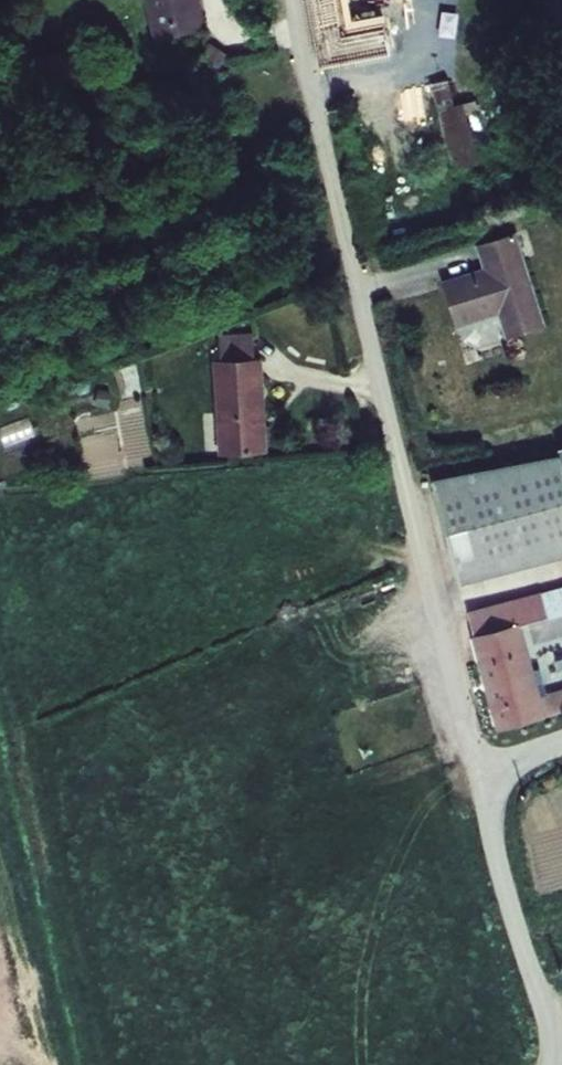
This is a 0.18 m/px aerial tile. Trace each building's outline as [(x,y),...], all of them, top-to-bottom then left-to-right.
[(153,40),(206,32),(201,0),(145,0),(153,40)] [(391,58),(386,30),(343,37),(340,22),(337,0),(305,0),(318,71),(391,58)] [(343,37),(386,30),(384,14),(340,22),(343,37)] [(227,56),(211,45),(201,59),(217,70),(227,56)] [(453,174),(480,167),(467,115),(465,106),(454,109),(447,82),(431,86),(453,174)] [(475,103),(465,106),(467,115),(478,113),(475,103)] [(505,342),(547,328),(517,235),(475,247),(483,270),(441,283),(457,329),(498,317),(505,342)] [(219,336),(222,363),(255,362),(254,334),(219,336)] [(213,364),(218,458),(268,455),(263,361),(255,362),(222,363),(213,364)] [(141,410),(76,428),(89,474),(154,456),(141,410)] [(559,452),(561,459),(433,484),(461,589),(561,563),(561,451),(559,452)] [(469,614),(475,639),(522,628),(561,619),(561,589),(469,614)] [(475,639),(470,641),(497,734),(547,722),(546,720),(541,700),(533,672),(522,628),(475,639)] [(548,698),(547,695),(541,670),(533,672),(541,700),(548,698)] [(541,700),(546,720),(561,715),(561,691),(547,695),(548,698),(541,700)]
